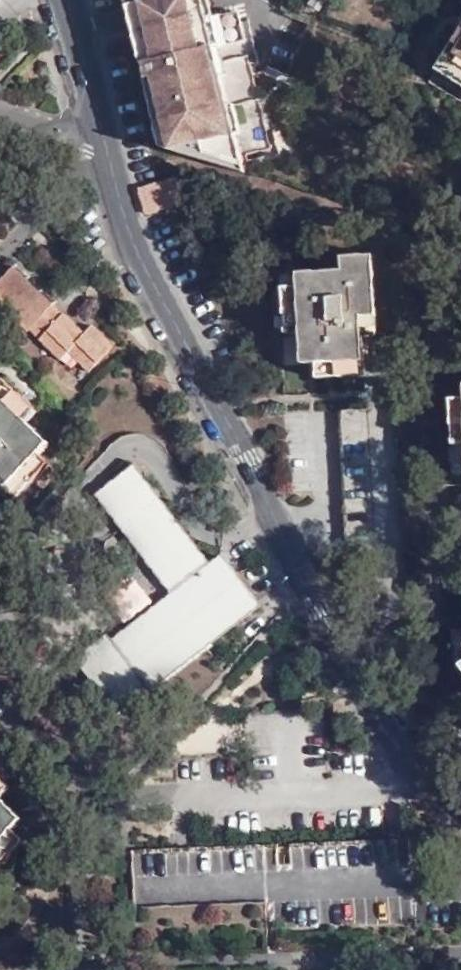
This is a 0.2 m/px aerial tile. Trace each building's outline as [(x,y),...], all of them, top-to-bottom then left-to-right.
[(14,0),(0,0),(0,30),(2,31),(24,9),(14,0)] [(253,167),(230,71),(213,0),(136,0),(149,58),(153,57),(156,74),(153,74),(169,142),(253,167)] [(460,75),(460,7),(431,56),(460,75)] [(174,168),(141,178),(150,205),(183,193),(174,168)] [(379,326),(376,247),(345,249),(345,265),(300,266),(299,281),(286,281),(288,325),(302,325),(304,355),(316,356),(318,371),(366,370),(365,326),(372,326),(379,326)] [(13,261),(0,275),(0,288),(62,349),(71,342),(93,363),(115,341),(94,319),(85,327),(13,261)] [(19,490),(53,458),(41,447),(50,436),(28,415),(38,405),(6,373),(0,378),(0,473),(19,490)] [(368,401),(339,404),(351,562),(376,561),(368,401)] [(171,585),(111,633),(105,627),(76,650),(113,698),(144,676),(149,681),(255,597),(219,550),(206,558),(131,461),(96,486),(171,585)] [(28,835),(16,824),(24,814),(3,791),(12,782),(0,770),(0,864),(28,835)] [(282,841),(280,836),(133,843),(134,873),(412,860),(410,831),(293,836),(292,841),(282,841)] [(410,892),(268,896),(138,900),(138,927),(270,922),(412,916),(410,892)]
